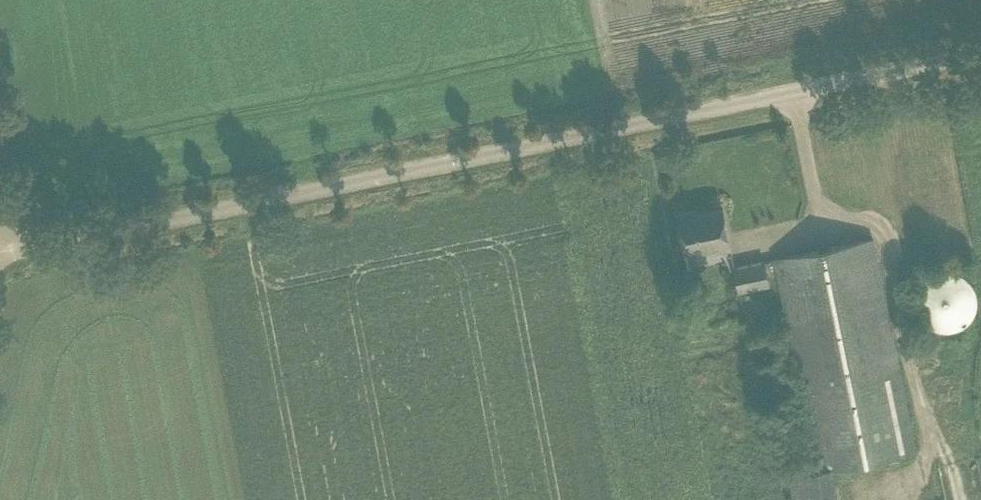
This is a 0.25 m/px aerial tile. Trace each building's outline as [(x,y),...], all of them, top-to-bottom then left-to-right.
[(698,213),(697,209),(677,213),(685,253),(712,247),(713,250),(731,247),(723,208),(698,213)] [(794,499),(836,499),(829,468),(916,450),(873,238),(775,258),(818,469),(788,475),(794,499)] [(734,267),(739,290),(769,284),(764,260),(734,267)] [(977,300),(977,298),(977,296),(977,294),(977,291),(976,288),(975,286),(973,282),(972,280),(969,277),(968,276),(966,275),(963,272),(962,271),(959,270),(957,269),(955,268),(952,268),(950,267),(946,267),(944,267),(941,268),(939,268),(937,268),(934,270),(930,272),(928,273),(926,275),(924,276),(922,278),(921,280),(919,282),(918,286),(917,288),(916,290),(916,292),(915,295),(915,297),(915,300),(915,303),(916,305),(917,309),(919,313),(920,315),(921,316),(922,318),(923,319),(925,321),(928,323),(930,325),(934,327),(937,328),(940,329),(945,330),(948,330),(951,329),(956,328),(959,327),(962,325),(964,324),(967,322),(969,320),(970,319),(972,315),(973,314),(975,310),(976,308),(977,304),(977,300)]
